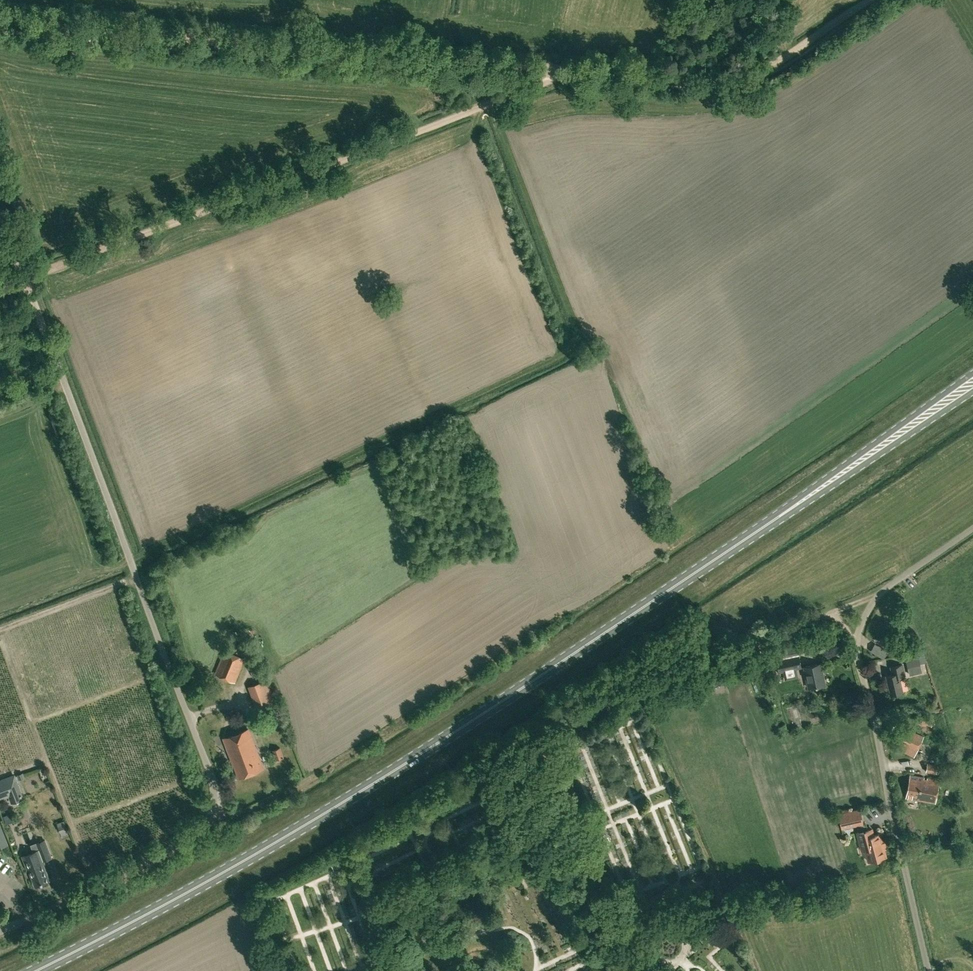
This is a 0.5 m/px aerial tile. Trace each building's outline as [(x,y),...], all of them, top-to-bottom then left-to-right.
[(776,659),(798,655),(796,644),(768,651),(770,662),(776,660),(776,659)] [(887,651),(875,644),(871,650),(883,658),(887,651)] [(907,666),(920,663),(925,662),(922,649),(905,653),(907,666)] [(215,672),(235,681),(244,658),(225,650),(215,672)] [(799,655),(798,655),(776,659),(776,660),(779,672),(801,667),(799,655)] [(809,687),(825,684),(820,662),(804,666),(809,687)] [(922,671),(920,663),(907,666),(909,674),(922,671)] [(892,673),(886,675),(891,693),(902,691),(899,676),(905,675),(902,664),(891,666),(892,673)] [(276,703),(267,679),(248,686),(257,710),(276,703)] [(248,729),(224,738),(238,776),(263,767),(248,729)] [(907,729),(897,748),(914,755),(923,737),(907,729)] [(272,750),(276,759),(283,756),(280,747),(272,750)] [(936,773),(938,764),(927,762),(925,771),(936,773)] [(16,774),(0,780),(0,800),(9,797),(11,803),(25,799),(16,774)] [(910,775),(906,797),(935,802),(939,780),(927,777),(926,780),(923,780),(924,777),(910,775)] [(860,810),(840,814),(842,828),(857,825),(862,824),(860,810)] [(65,819),(57,822),(61,834),(69,831),(65,819)] [(862,824),(857,825),(858,832),(857,832),(862,851),(865,850),(868,861),(886,856),(884,849),(885,848),(884,842),(883,842),(880,833),(873,835),(872,829),(864,831),(862,824)] [(43,863),(44,863),(43,860),(51,857),(45,839),(36,843),(39,849),(21,856),(26,869),(28,868),(35,885),(49,880),(43,863)] [(340,857),(331,862),(333,867),(342,863),(340,857)]
